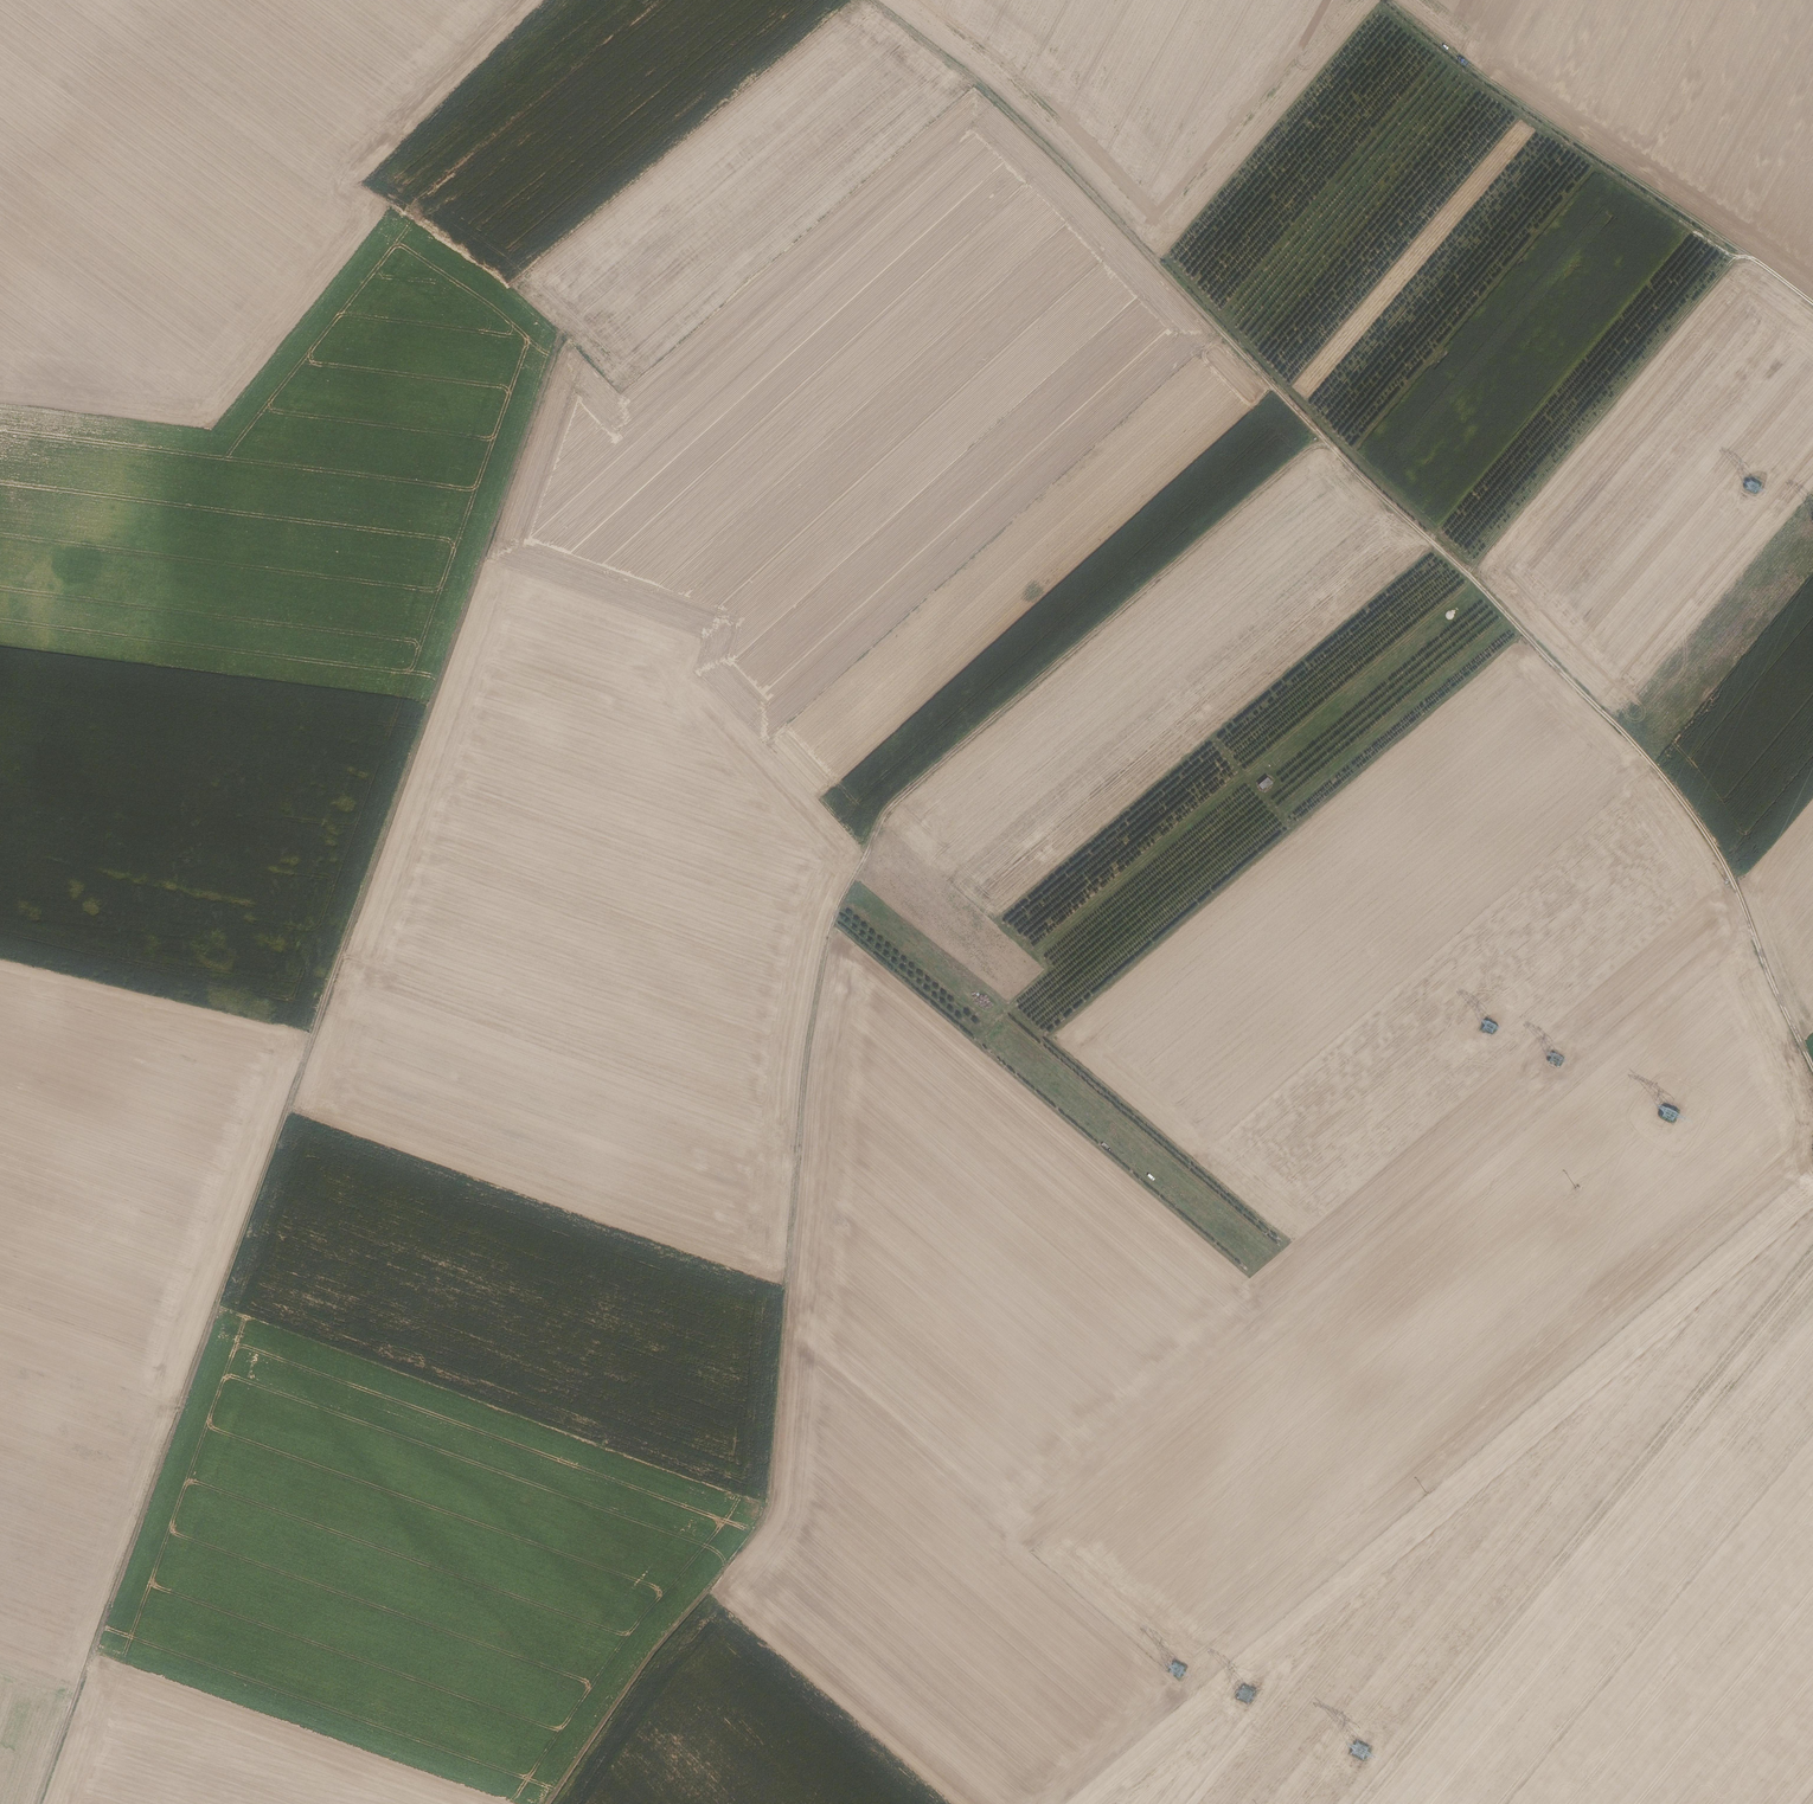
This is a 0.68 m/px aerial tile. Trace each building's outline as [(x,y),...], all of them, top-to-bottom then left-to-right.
[(1268,778),(1258,785),(1263,791),(1272,784),(1268,778)]
